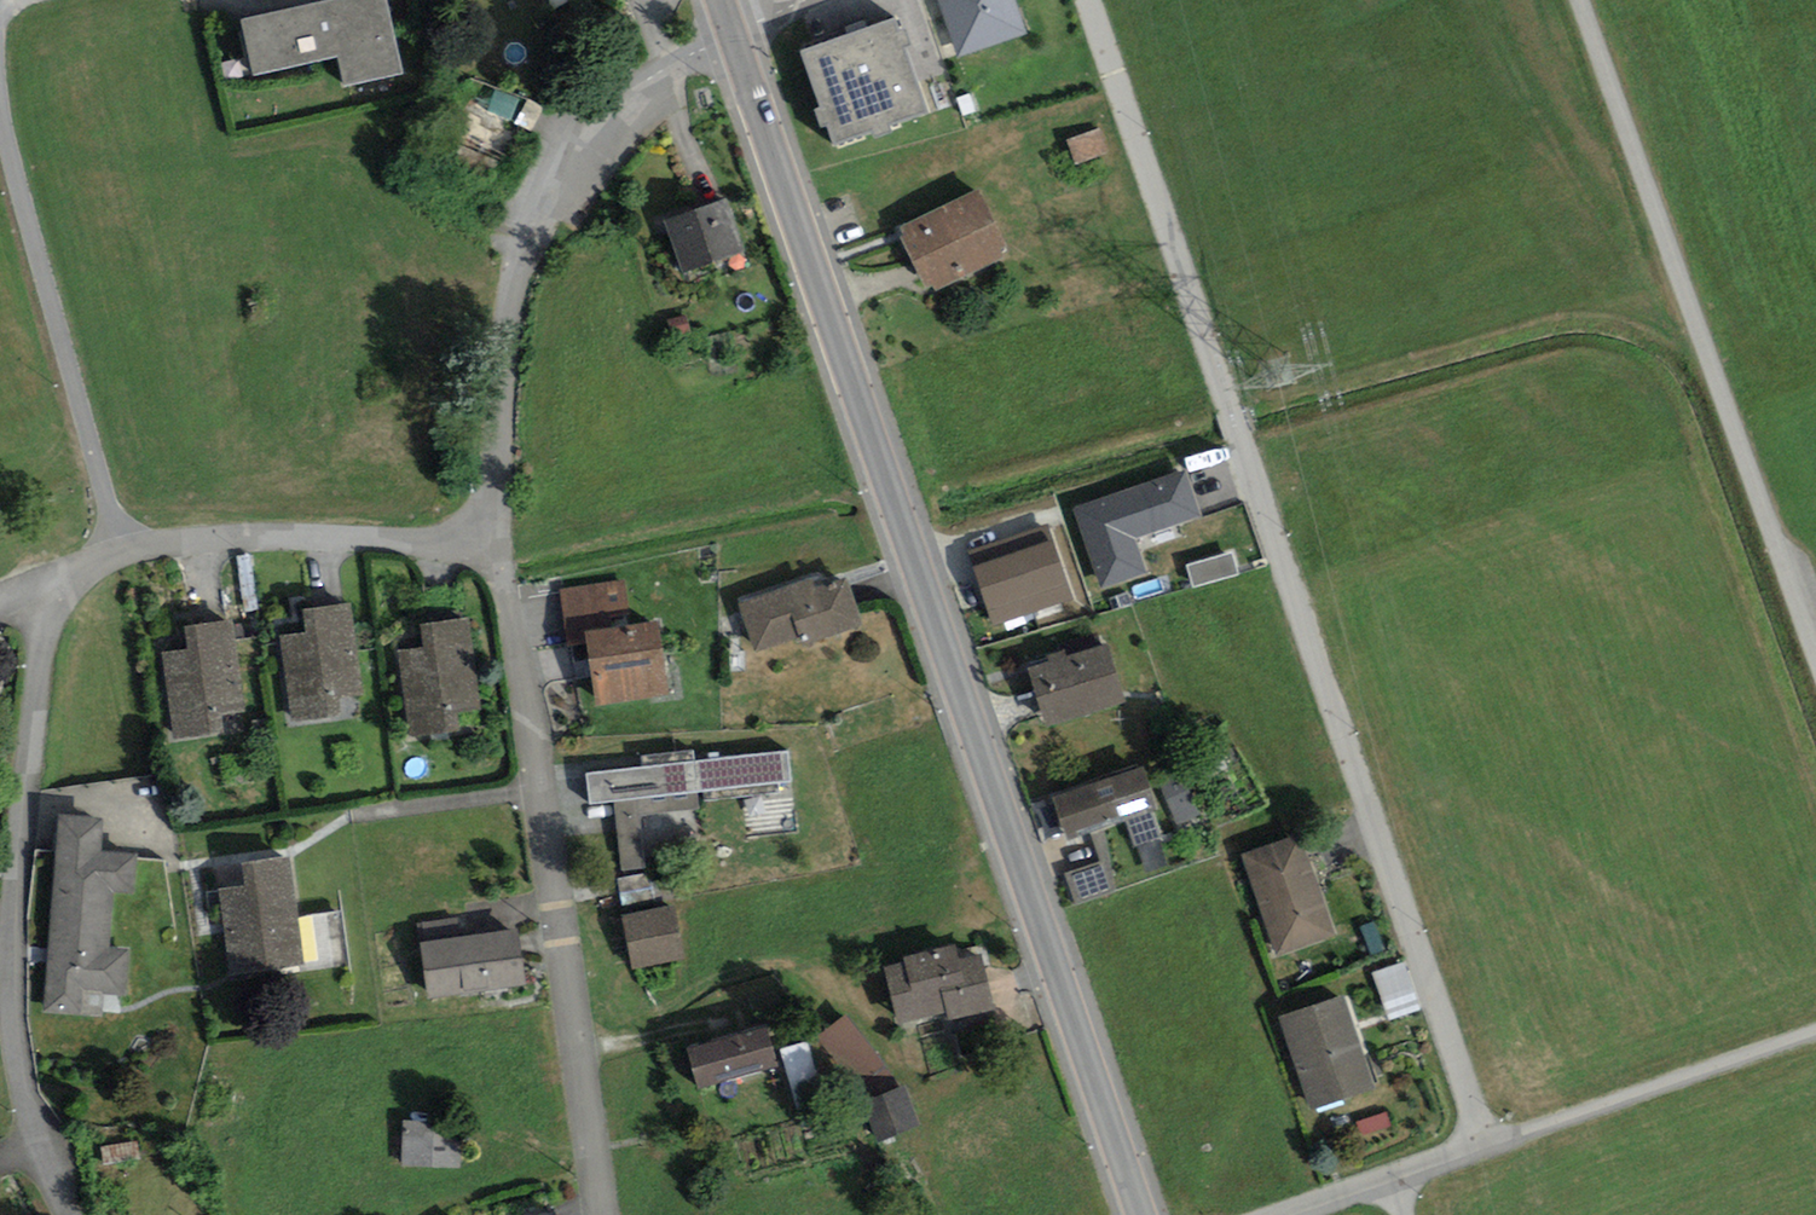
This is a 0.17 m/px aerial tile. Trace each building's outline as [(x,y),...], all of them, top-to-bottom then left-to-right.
[(243,13),(256,69),(338,50),(346,82),(405,68),(389,0),(300,0),(243,13)] [(958,54),(1026,32),(1016,0),(940,0),(958,54)] [(896,15),(804,47),(835,139),(928,107),(896,15)] [(979,189),(903,226),(931,283),(1007,247),(979,189)] [(726,196),(662,218),(680,267),(743,245),(726,196)] [(1187,470),(1075,507),(1102,589),(1150,573),(1138,536),(1202,515),(1187,470)] [(1051,522),(970,549),(995,622),(1075,595),(1051,522)] [(1233,549),(1188,561),(1195,585),(1239,573),(1233,549)] [(814,578),(742,602),(757,645),(798,632),(800,639),(860,619),(847,579),(818,588),(814,578)] [(628,579),(559,589),(567,647),(586,645),(595,709),(671,699),(659,623),(635,626),(628,579)] [(352,604),(305,610),(308,632),(277,635),(289,728),(336,723),(333,704),(366,699),(352,604)] [(470,618),(422,625),(425,647),(394,649),(406,742),(453,737),(450,718),(483,713),(470,618)] [(235,620),(187,627),(191,649),(160,652),(172,745),(219,739),(216,721),(248,716),(235,620)] [(1110,640),(1027,666),(1044,719),(1127,693),(1110,640)] [(644,767),(585,773),(589,806),(614,804),(622,874),(640,872),(634,813),(698,806),(696,794),(704,793),(705,804),(785,795),(784,786),(794,785),(790,750),(697,760),(696,751),(642,756),(644,767)] [(1143,764),(1054,797),(1068,835),(1158,802),(1143,764)] [(1164,779),(1182,823),(1203,815),(1185,770),(1164,779)] [(64,822),(45,1013),(103,1019),(106,992),(125,994),(129,952),(111,950),(116,894),(135,896),(138,859),(106,856),(109,827),(64,822)] [(1244,854),(1278,953),(1331,935),(1297,836),(1244,854)] [(291,853),(241,860),(244,882),(216,886),(230,984),(350,967),(342,909),(300,915),(291,853)] [(1077,900),(1116,892),(1111,865),(1072,872),(1077,900)] [(678,908),(627,917),(636,964),(687,955),(678,908)] [(427,950),(434,998),(530,984),(523,936),(427,950)] [(959,945),(885,963),(900,1023),(994,1000),(982,952),(962,957),(959,945)] [(1391,1018),(1425,1008),(1411,961),(1377,971),(1391,1018)] [(1282,1015),(1312,1107),(1373,1087),(1343,995),(1282,1015)] [(764,1020),(683,1041),(695,1087),(780,1066),(764,1020)] [(785,1049),(797,1085),(822,1076),(809,1040),(785,1049)] [(471,1120),(403,1119),(400,1165),(468,1166),(471,1120)]
